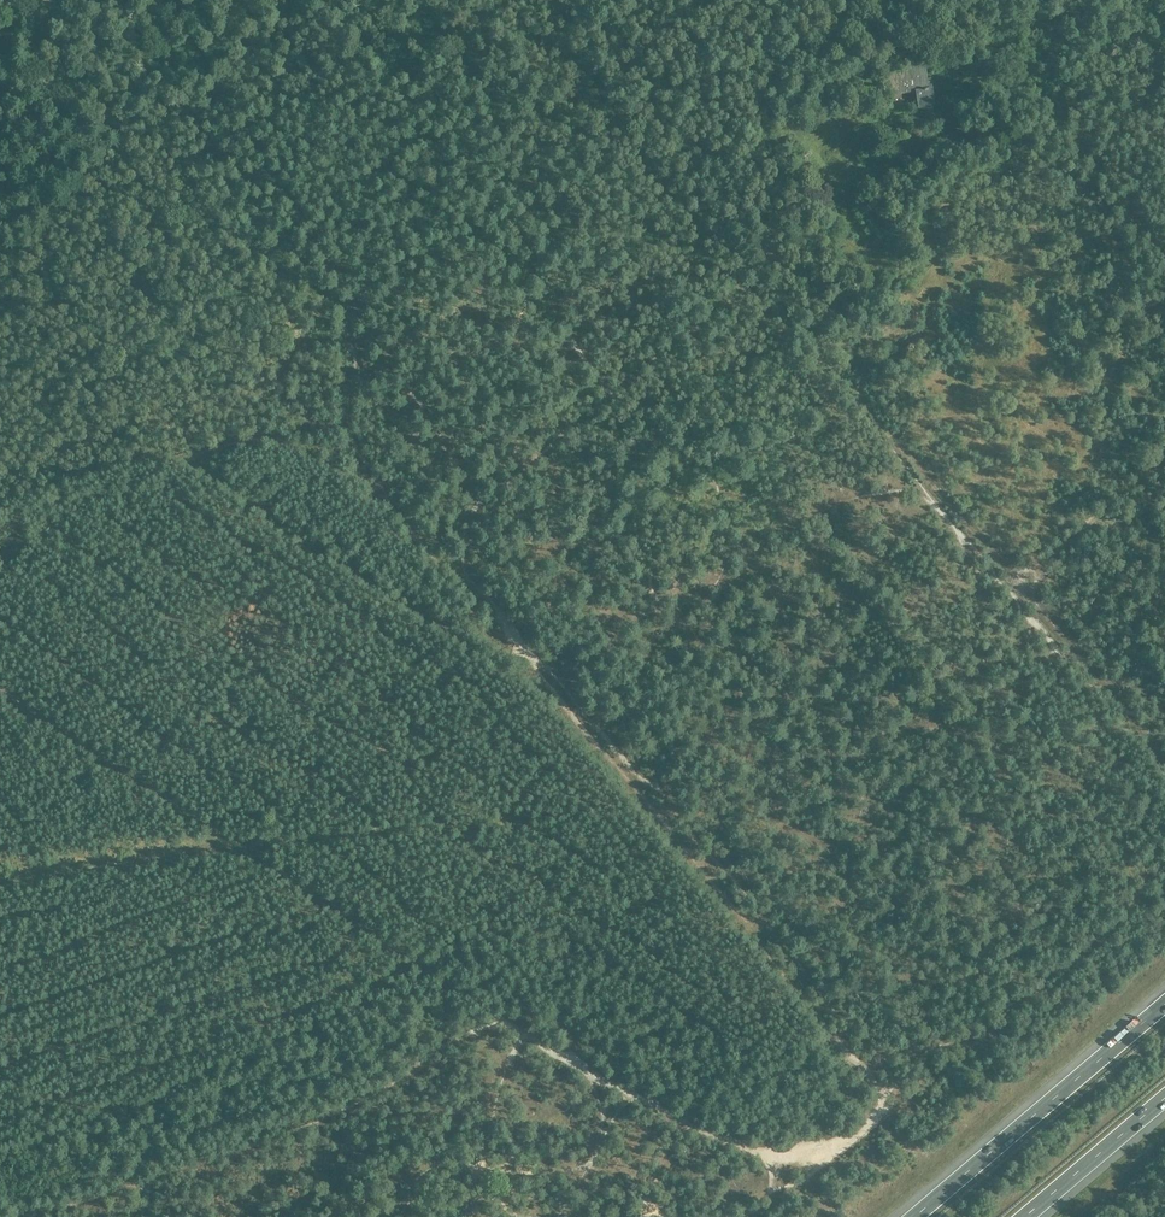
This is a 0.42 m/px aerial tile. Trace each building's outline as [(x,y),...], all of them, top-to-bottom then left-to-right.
[(915,110),(935,107),(931,79),(927,79),(925,64),(907,66),(908,73),(883,76),(885,95),(915,91),(916,97),(914,98),(915,110)]
